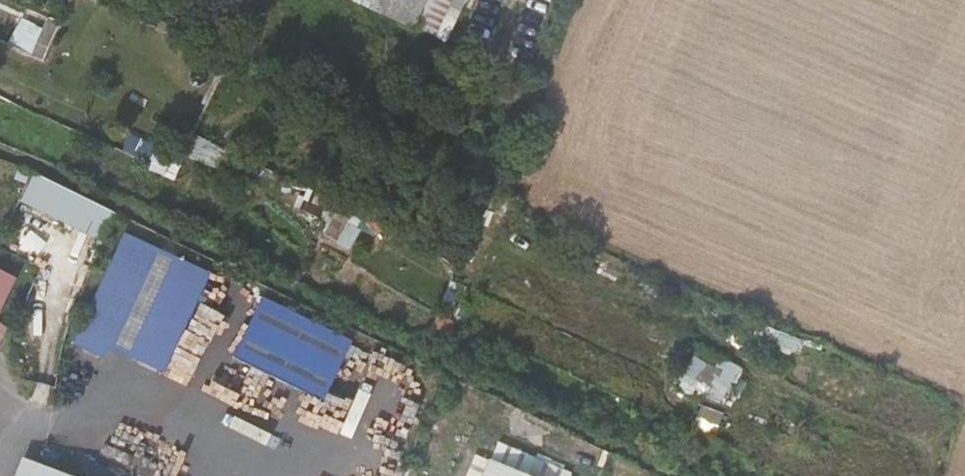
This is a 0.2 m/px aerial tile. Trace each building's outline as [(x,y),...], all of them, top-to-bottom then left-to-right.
[(412,30),(425,0),(347,0),(412,30)] [(11,45),(43,54),(52,26),(20,17),(11,45)] [(132,136),(125,154),(177,174),(184,156),(132,136)] [(106,238),(118,208),(35,173),(22,203),(106,238)] [(110,357),(113,348),(171,372),(214,268),(123,231),(76,343),(110,357)] [(17,278),(0,270),(0,312),(17,278)] [(327,398),(355,336),(263,295),(235,356),(327,398)] [(437,313),(430,332),(445,339),(449,329),(463,335),(467,327),(437,313)] [(516,354),(522,358),(524,353),(517,350),(516,354)] [(691,351),(676,379),(724,404),(744,366),(721,354),(715,364),(691,351)] [(570,474),(536,460),(531,471),(522,467),(520,475),(475,456),(467,475),(569,475),(570,474)] [(41,465),(37,475),(69,475),(41,465)]
